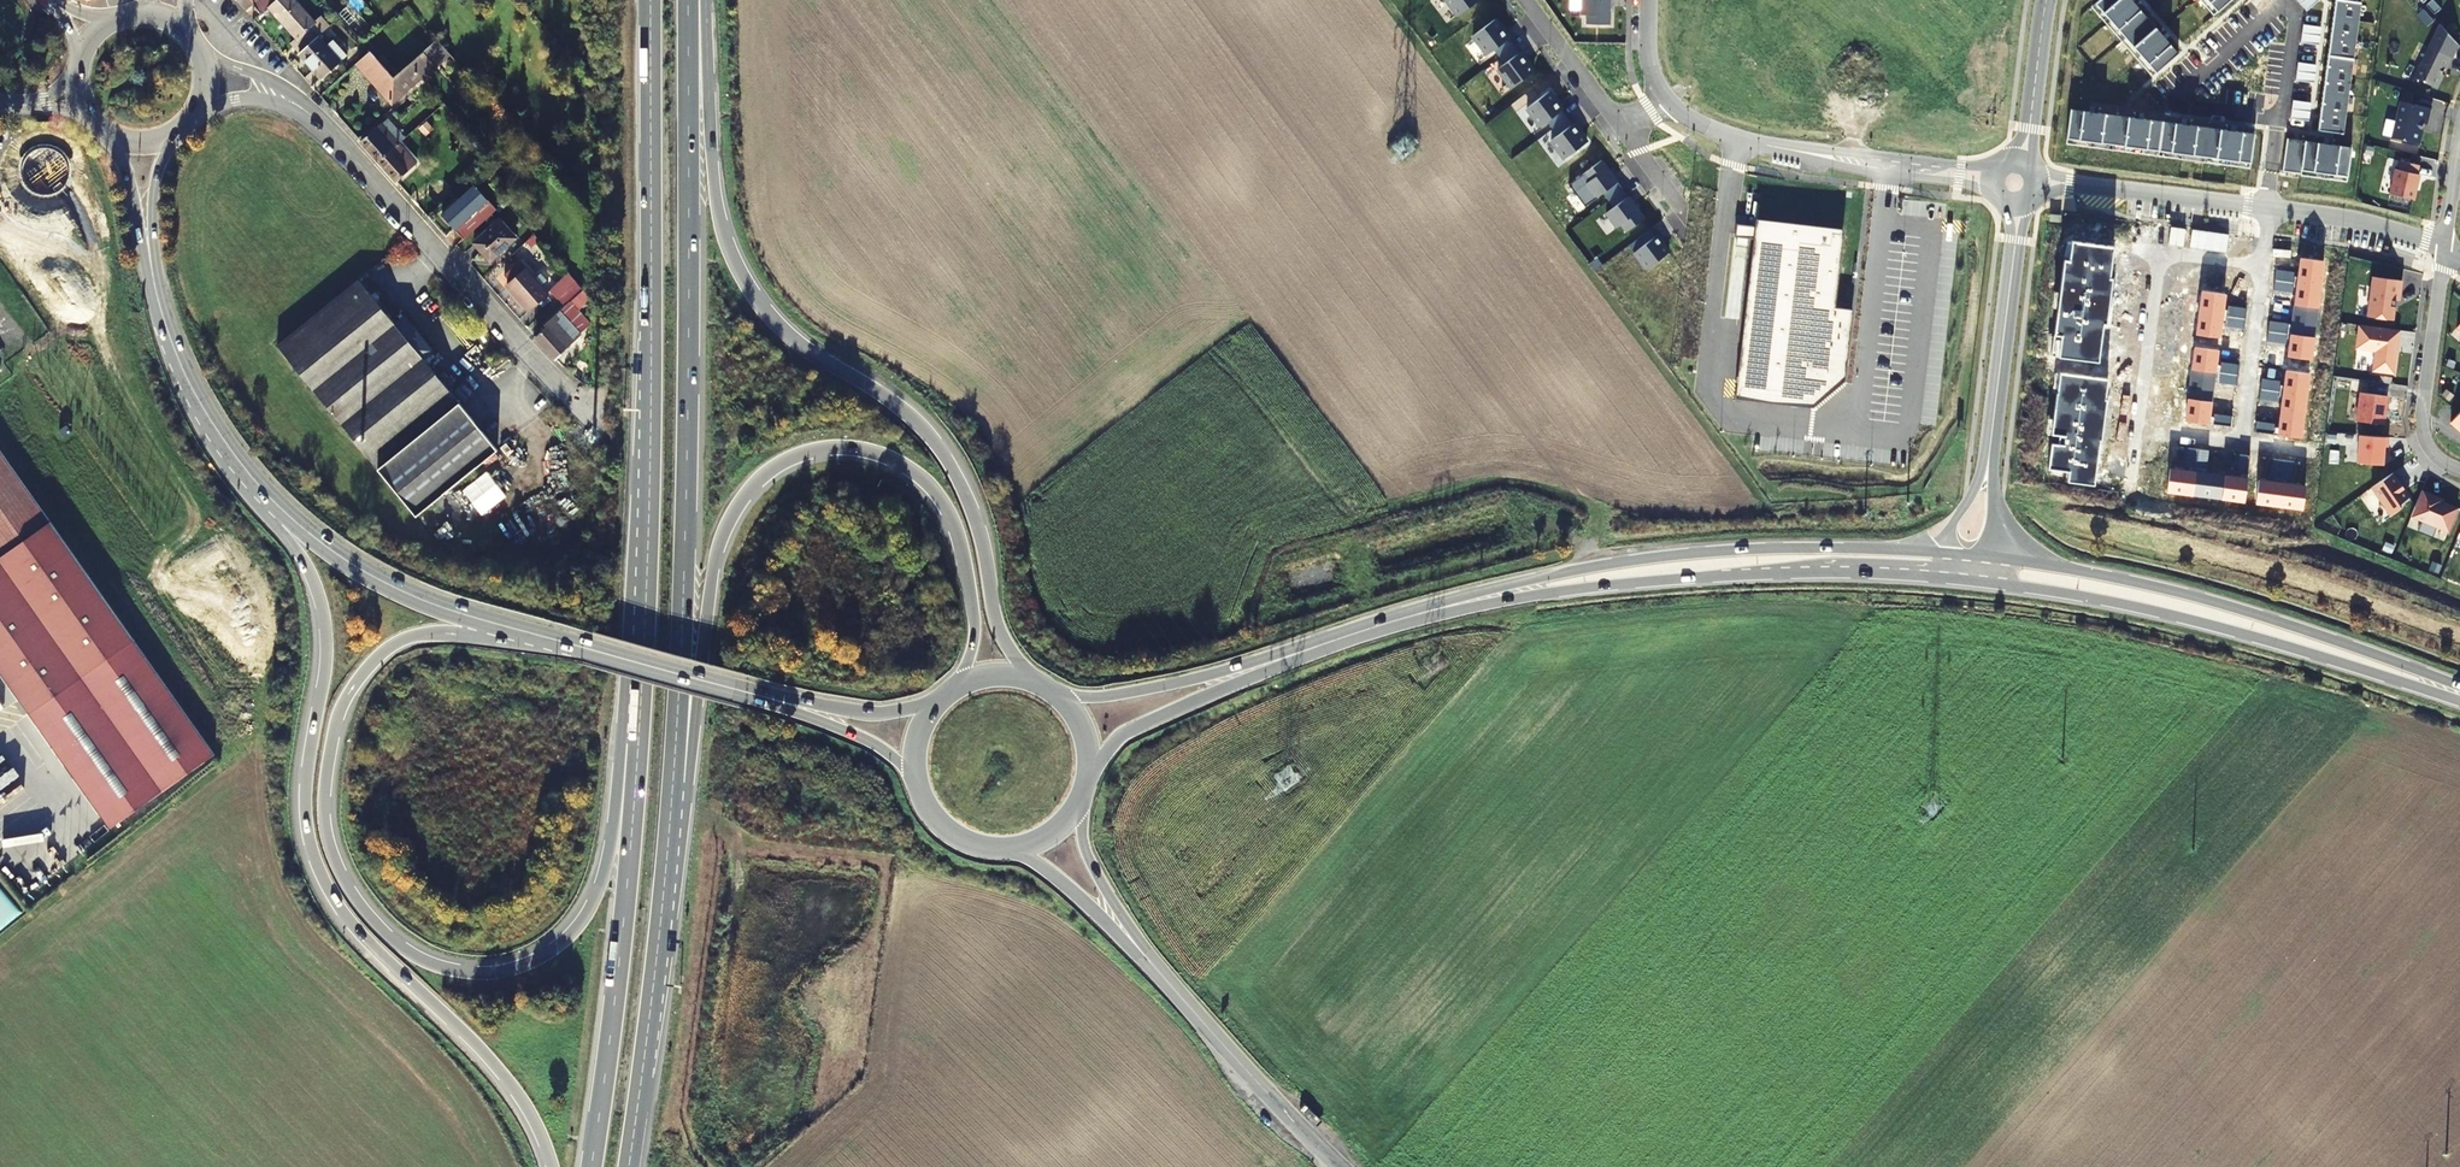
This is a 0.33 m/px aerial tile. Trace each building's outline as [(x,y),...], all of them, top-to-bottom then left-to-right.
[(261,13),(268,6),(275,0),(236,0),(245,10),(253,2),(255,5),(254,5),(261,13)] [(301,52),(318,36),(329,26),(321,17),(315,22),(295,0),(275,0),(268,6),(285,25),(286,24),(298,37),(292,42),(301,52)] [(1458,16),(1480,0),(1446,0),(1458,16)] [(1582,15),(1586,15),(1586,24),(1609,25),(1610,0),(1582,0),(1582,15)] [(1495,20),(1473,36),(1487,55),(1509,39),(1500,28),(1500,27),(1495,20)] [(333,39),(326,45),(318,36),(301,52),(299,53),(321,78),(347,55),(333,39)] [(2430,47),(2414,78),(2437,89),(2444,76),(2442,75),(2445,70),(2446,71),(2452,59),(2430,47)] [(357,62),(393,102),(407,90),(394,76),(378,59),(371,50),(357,62)] [(399,72),(394,76),(407,90),(436,65),(424,51),(399,72)] [(1498,69),(1512,88),(1534,72),(1528,65),(1519,53),(1498,69)] [(383,54),(378,59),(394,76),(399,72),(383,54)] [(1549,92),(1527,108),(1540,127),(1562,111),(1554,100),(1554,99),(1549,92)] [(2401,102),(2393,139),(2420,146),(2423,132),(2422,130),(2423,124),(2427,125),(2431,109),(2401,102)] [(380,123),(372,130),(361,141),(375,156),(379,160),(399,143),(380,123)] [(1581,135),(1580,136),(1572,125),(1551,141),(1565,159),(1587,143),(1581,135)] [(399,143),(379,160),(397,181),(416,163),(399,143)] [(2398,169),(2395,168),(2390,193),(2414,199),(2420,174),(2417,173),(2419,164),(2401,160),(2398,169)] [(1588,182),(1585,185),(1595,199),(1617,182),(1601,161),(1583,175),(1588,182)] [(474,185),(442,214),(464,239),(497,210),(474,185)] [(1606,214),(1616,228),(1620,225),(1626,232),(1644,218),(1628,197),(1606,214)] [(490,261),(516,237),(499,219),(473,242),(490,261)] [(1735,237),(1756,240),(1737,398),(1812,407),(1844,381),(1852,311),(1833,309),(1842,229),(1758,220),(1757,226),(1736,224),(1735,237)] [(1656,237),(1634,253),(1647,269),(1669,253),(1663,245),(1663,246),(1656,237)] [(530,311),(549,294),(520,261),(504,274),(510,281),(506,284),(530,311)] [(558,299),(558,298),(577,281),(569,273),(550,290),(558,299)] [(2373,277),(2367,317),(2393,320),(2396,300),(2399,301),(2402,281),(2373,277)] [(277,345),(344,428),(416,517),(497,450),(424,359),(433,351),(404,316),(394,324),(358,280),(277,345)] [(546,326),(535,336),(556,358),(567,347),(566,345),(590,324),(578,310),(591,297),(577,281),(558,298),(565,306),(545,324),(546,326)] [(2450,423),(2459,431),(2459,411),(2450,423)] [(20,542),(51,521),(0,449),(0,513),(20,542)] [(2400,481),(2394,472),(2371,488),(2389,515),(2400,507),(2399,503),(2408,497),(2398,482),(2400,481)] [(20,542),(0,513),(0,557),(20,542)] [(0,557),(0,670),(31,713),(136,639),(51,521),(20,542),(0,557)] [(111,827),(217,752),(136,639),(31,713),(111,827)]
